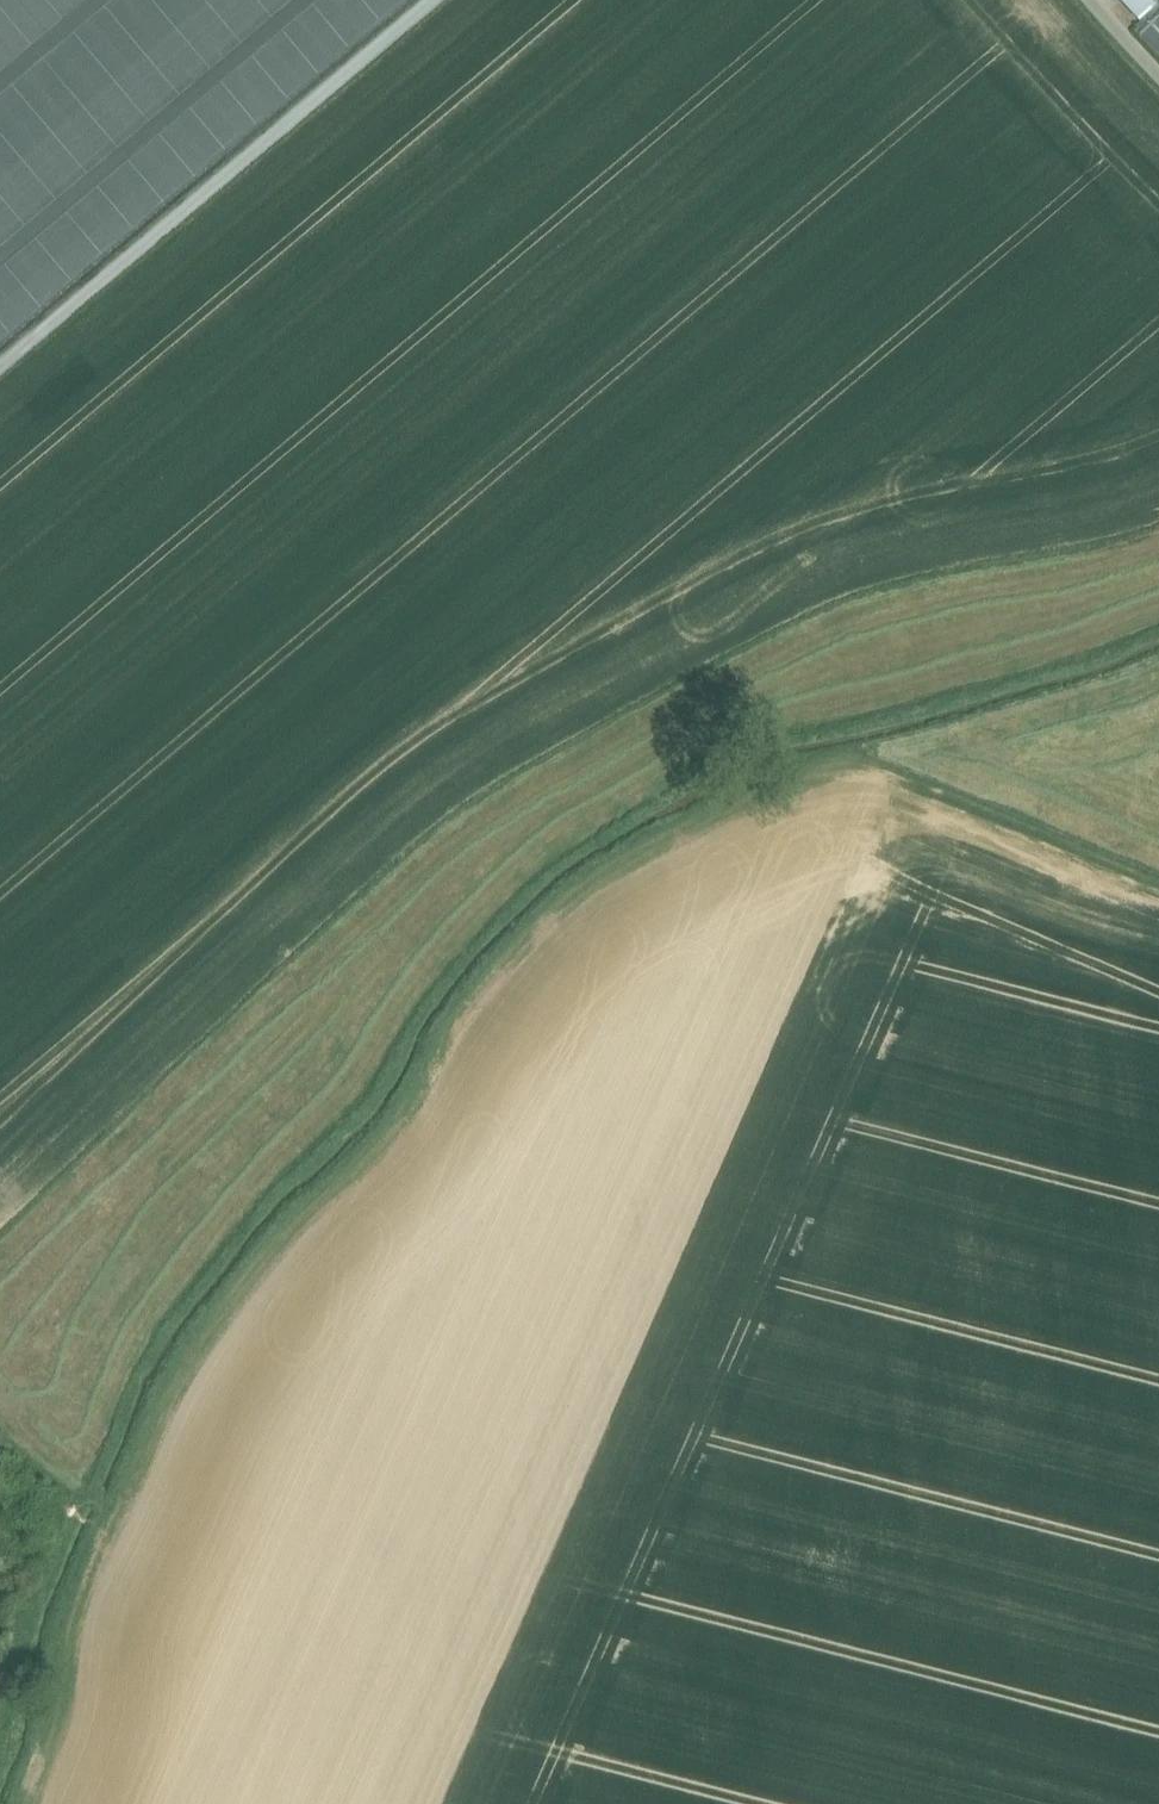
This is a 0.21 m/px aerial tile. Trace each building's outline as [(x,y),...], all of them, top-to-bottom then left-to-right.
[(1140,21),(1155,6),(1149,0),(1120,0),(1140,21)]
